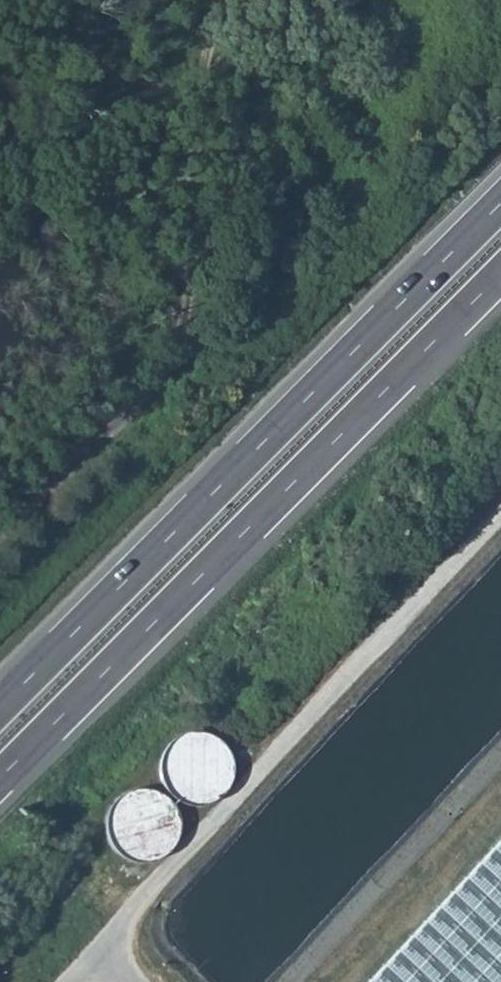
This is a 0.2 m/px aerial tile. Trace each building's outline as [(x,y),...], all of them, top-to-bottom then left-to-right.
[(368,981),(500,981),(500,839),(368,981)]
